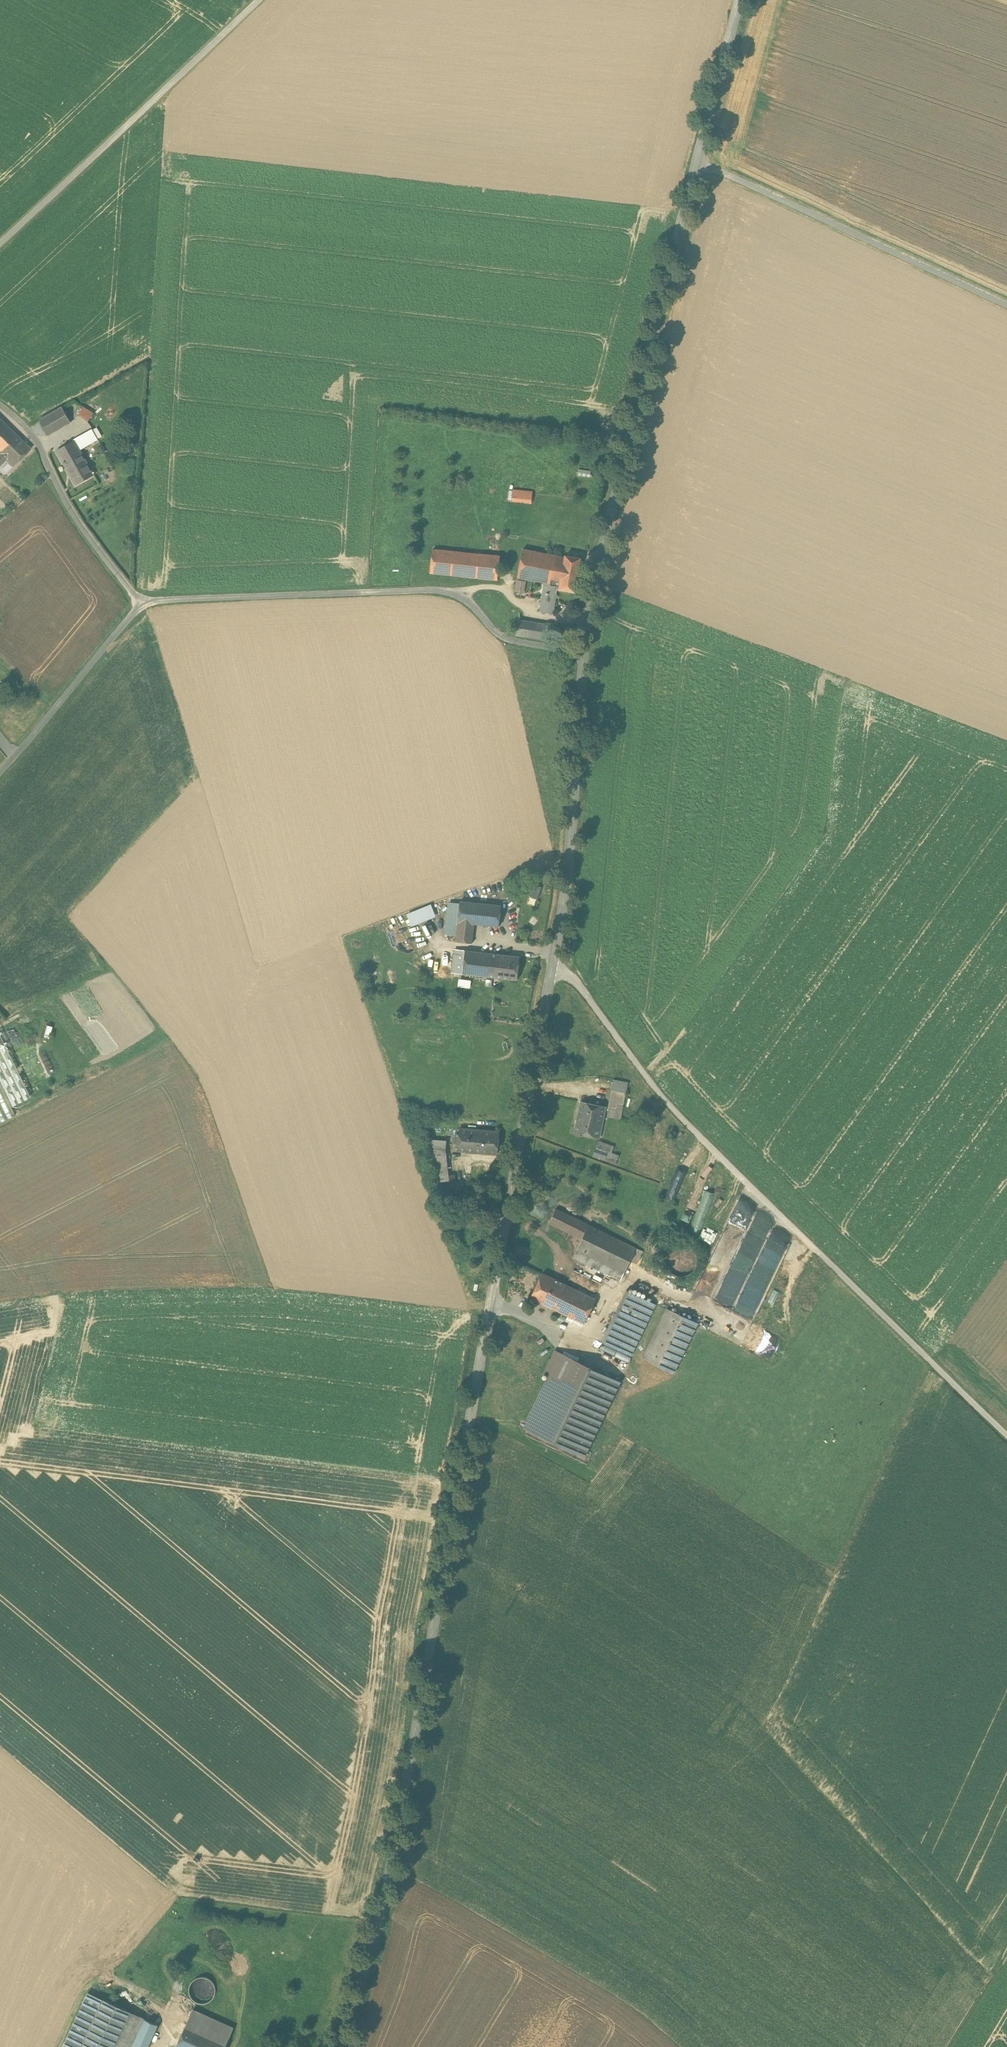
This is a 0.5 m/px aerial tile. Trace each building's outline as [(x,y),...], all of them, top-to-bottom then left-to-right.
[(62,406),(40,419),(49,435),(71,422),(62,406)] [(83,406),(78,415),(88,422),(93,413),(83,406)] [(0,418),(0,450),(16,434),(0,418)] [(92,429),(73,439),(74,441),(75,441),(80,450),(98,440),(92,429)] [(0,450),(0,453),(0,467),(1,466),(3,468),(7,463),(4,460),(5,458),(13,466),(31,449),(16,434),(0,450)] [(74,441),(56,451),(64,465),(83,455),(80,450),(75,441),(74,441)] [(83,455),(64,465),(75,485),(94,475),(83,455)] [(533,491),(513,489),(512,502),(531,504),(533,491)] [(459,553),(434,550),(432,575),(496,581),(497,566),(504,566),(505,557),(478,554),(459,553)] [(563,559),(522,552),(518,579),(545,583),(558,585),(561,585),(560,590),(574,592),(579,560),(564,557),(563,559)] [(526,581),(517,580),(515,591),(524,593),(526,581)] [(557,590),(544,588),(540,612),(554,614),(557,590)] [(553,624),(520,618),(517,633),(550,640),(553,624)] [(529,895),(538,898),(541,886),(532,884),(529,895)] [(501,905),(460,901),(460,903),(457,935),(456,941),(472,943),(474,924),(499,926),(501,905)] [(460,903),(450,902),(447,934),(457,935),(460,903)] [(412,925),(436,915),(431,903),(407,913),(412,925)] [(491,953),(455,949),(453,972),(489,976),(491,953)] [(520,956),(491,953),(489,976),(517,980),(520,956)] [(0,1035),(0,1084),(11,1106),(30,1097),(0,1035)] [(614,1079),(612,1089),(626,1092),(629,1082),(614,1079)] [(15,1115),(11,1106),(0,1084),(0,1122),(15,1115)] [(626,1092),(612,1089),(608,1108),(609,1108),(617,1109),(618,1104),(624,1105),(626,1092)] [(606,1107),(581,1101),(574,1132),(581,1134),(581,1135),(582,1134),(600,1137),(606,1107)] [(617,1109),(609,1108),(608,1116),(621,1119),(624,1105),(618,1104),(617,1109)] [(484,1130),(460,1129),(458,1151),(482,1152),(484,1130)] [(499,1132),(484,1130),(482,1152),(497,1154),(499,1132)] [(446,1141),(426,1140),(426,1148),(438,1182),(449,1180),(449,1175),(446,1149),(446,1141)] [(599,1140),(597,1147),(608,1151),(612,1152),(615,1146),(599,1140)] [(608,1151),(597,1147),(594,1155),(605,1159),(608,1151)] [(694,1153),(687,1150),(668,1194),(675,1197),(694,1153)] [(612,1152),(608,1151),(605,1159),(616,1163),(619,1154),(612,1152)] [(694,1162),(678,1194),(687,1198),(702,1166),(694,1162)] [(699,1234),(714,1195),(705,1192),(690,1230),(699,1234)] [(589,1225),(556,1209),(549,1223),(582,1239),(589,1225)] [(636,1248),(589,1225),(582,1239),(577,1250),(624,1273),(630,1261),(636,1248)] [(643,1251),(636,1248),(630,1261),(637,1264),(643,1251)] [(624,1273),(577,1250),(573,1257),(621,1281),(624,1273)] [(593,1290),(597,1279),(572,1270),(568,1281),(593,1290)] [(565,1284),(543,1273),(531,1297),(553,1308),(565,1284)] [(567,1284),(565,1284),(553,1308),(584,1323),(596,1299),(567,1284)] [(627,1290),(608,1329),(626,1338),(620,1350),(631,1355),(656,1304),(627,1290)] [(667,1309),(643,1357),(674,1371),(697,1323),(667,1309)] [(626,1338),(608,1329),(602,1341),(620,1350),(626,1338)] [(556,1351),(546,1372),(550,1375),(525,1427),(558,1443),(594,1369),(556,1351)] [(558,1443),(584,1455),(619,1381),(594,1369),(558,1443)] [(205,1976),(195,1979),(198,1989),(208,1986),(205,1976)] [(64,2046),(81,2046),(103,2000),(88,1993),(64,2046)] [(130,2012),(103,2000),(81,2046),(114,2046),(130,2012)] [(234,2028),(193,2009),(176,2046),(225,2046),(234,2028)] [(130,2012),(114,2046),(132,2046),(145,2019),(130,2012)] [(132,2046),(147,2046),(158,2025),(145,2019),(132,2046)]
